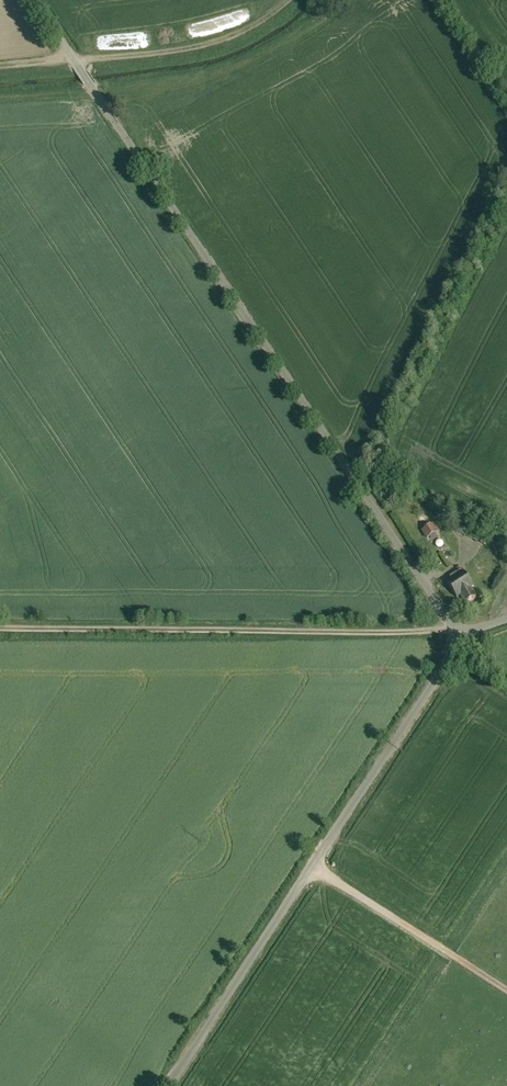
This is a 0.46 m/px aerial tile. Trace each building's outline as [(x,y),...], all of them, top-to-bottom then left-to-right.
[(457,532),(468,538),(474,527),(462,521),(457,532)] [(424,529),(428,538),(442,532),(437,523),(424,529)] [(474,527),(468,538),(468,539),(474,543),(481,531),(474,527)] [(490,538),(485,548),(490,550),(495,541),(490,538)] [(448,549),(443,540),(434,545),(439,554),(448,549)] [(453,583),(449,585),(459,602),(462,600),(467,608),(479,599),(475,592),(477,590),(465,571),(451,579),(453,583)]
